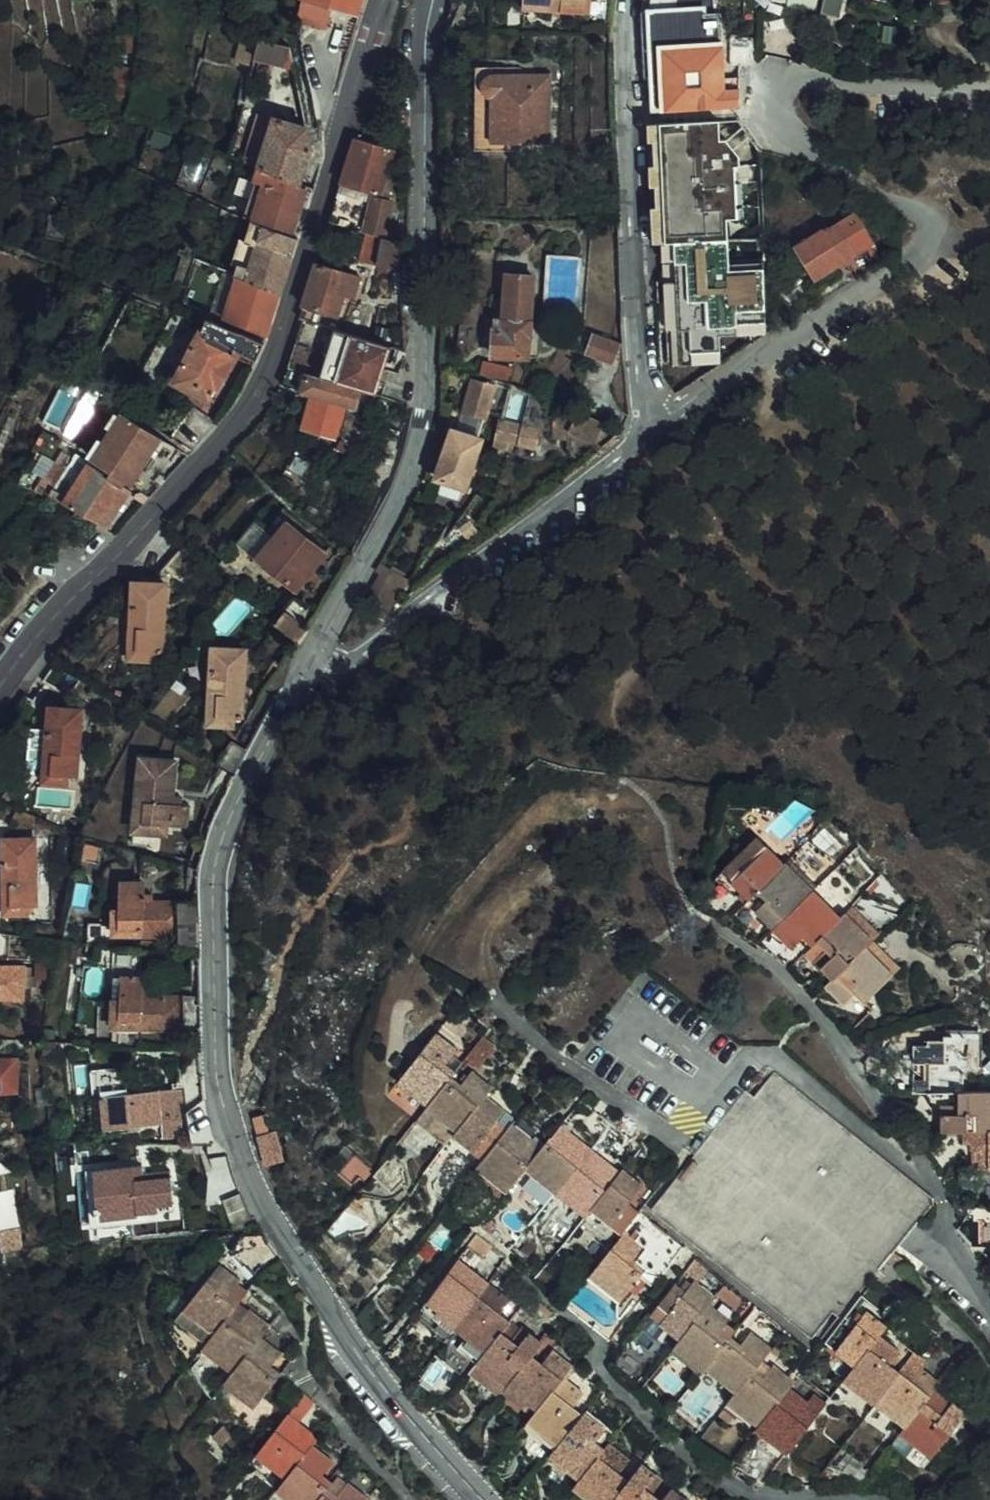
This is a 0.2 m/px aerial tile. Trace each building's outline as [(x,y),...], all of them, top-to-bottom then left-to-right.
[(364,0),(325,0),(361,11),(364,0)] [(523,9),(584,15),(585,0),(589,0),(524,0),(523,9)] [(676,5),(676,62),(729,62),(729,39),(723,39),(723,5),(676,5)] [(274,36),(243,29),(239,47),(265,55),(277,49),(274,36)] [(478,147),(522,147),(523,139),(551,139),(552,75),(523,74),(523,67),(479,66),(478,147)] [(280,117),(264,165),(303,181),(314,147),(310,127),(280,117)] [(723,122),(650,126),(655,247),(730,244),(729,224),(739,223),(737,172),(743,172),(742,161),(731,146),(723,147),(723,122)] [(256,139),(238,133),(233,153),(251,160),(256,139)] [(332,221),(369,232),(386,238),(396,204),(394,204),(408,154),(357,137),(343,183),(383,196),(381,200),(378,199),(378,200),(341,188),(332,221)] [(259,209),(255,219),(295,236),(309,193),(268,176),(259,176),(259,178),(267,181),(262,197),(269,200),(266,211),(259,209)] [(843,263),(838,257),(875,230),(857,205),(800,245),(823,276),(843,263)] [(255,219),(237,272),(242,274),(285,291),(301,238),(295,236),(255,219)] [(838,257),(843,263),(880,237),(875,230),(838,257)] [(403,272),(402,243),(386,238),(369,232),(361,260),(403,272)] [(666,272),(658,282),(664,364),(723,363),(723,336),(770,335),(769,242),(665,247),(666,272)] [(319,263),(302,317),(306,318),(337,328),(348,296),(357,299),(363,277),(319,263)] [(503,327),(494,326),(492,351),(539,355),(543,318),(530,317),(535,272),(509,270),(504,314),(505,314),(503,327)] [(270,336),(285,291),(242,274),(228,316),(270,336)] [(503,327),(505,314),(504,314),(495,313),(494,326),(503,327)] [(259,359),(267,342),(243,329),(242,331),(210,315),(178,381),(211,398),(218,385),(221,386),(234,361),(231,359),(237,348),(259,359)] [(291,367),(363,389),(378,394),(383,379),(393,345),(337,328),(306,318),(291,367)] [(572,344),(615,360),(622,342),(593,330),(578,329),(572,344)] [(483,361),(483,373),(511,374),(512,363),(483,361)] [(357,407),(363,389),(291,367),(283,385),(315,395),(305,427),(338,438),(349,404),(357,407)] [(486,412),(493,385),(494,382),(469,376),(460,411),(461,411),(482,417),(484,418),(486,412)] [(74,434),(91,399),(62,385),(45,420),(74,434)] [(492,414),(500,387),(493,385),(486,412),(492,414)] [(133,482),(163,435),(124,410),(93,458),(133,482)] [(594,444),(604,424),(577,410),(566,431),(594,444)] [(482,417),(461,411),(455,430),(476,437),(482,417)] [(539,429),(498,418),(497,418),(491,438),(492,438),(534,448),(539,429)] [(479,438),(476,437),(455,430),(449,428),(434,477),(464,486),(479,438)] [(342,442),(340,451),(354,455),(358,441),(355,437),(351,434),(347,433),(342,442)] [(66,504),(92,463),(82,457),(54,498),(66,504)] [(135,490),(92,463),(66,504),(99,522),(111,528),(135,490)] [(271,495),(249,522),(228,548),(247,563),(252,555),(281,579),(313,540),(282,513),(286,508),(271,495)] [(178,571),(154,599),(176,619),(201,591),(178,571)] [(163,610),(130,608),(125,659),(135,659),(134,675),(157,677),(163,610)] [(123,684),(156,686),(157,677),(134,675),(135,659),(125,659),(123,684)] [(242,676),(206,674),(203,724),(212,725),(213,743),(236,744),(242,676)] [(74,704),(51,690),(39,707),(62,720),(74,704)] [(201,751),(235,753),(236,744),(213,743),(212,725),(203,724),(201,751)] [(74,740),(40,739),(37,785),(47,786),(46,805),(59,806),(72,806),(74,740)] [(215,780),(229,789),(236,773),(225,766),(215,780)] [(47,786),(37,785),(36,813),(58,815),(59,806),(46,805),(47,786)] [(161,831),(162,822),(166,790),(134,787),(127,849),(158,854),(178,856),(180,834),(172,833),(161,831)] [(162,822),(161,831),(172,833),(173,824),(162,822)] [(157,860),(158,854),(127,849),(126,855),(157,860)] [(698,886),(718,905),(726,896),(753,868),(733,849),(698,886)] [(0,867),(0,912),(6,912),(8,934),(20,934),(29,934),(28,865),(0,867)] [(744,936),(785,894),(756,865),(753,868),(726,896),(735,905),(724,917),(744,936)] [(789,945),(812,921),(785,894),(744,936),(763,954),(776,941),(785,950),(789,945)] [(173,960),(172,929),(147,929),(135,928),(134,921),(135,908),(114,908),(112,958),(173,960)] [(0,912),(0,941),(20,941),(20,934),(8,934),(6,912),(0,912)] [(808,982),(839,949),(845,942),(818,915),(812,921),(789,945),(797,953),(788,963),(808,982)] [(135,928),(147,929),(147,921),(134,921),(135,928)] [(839,1003),(866,976),(839,949),(808,982),(802,987),(821,1005),(831,995),(839,1003)] [(0,995),(0,1027),(18,1027),(19,995),(0,995)] [(102,1003),(98,1055),(107,1056),(110,1003),(102,1003)] [(172,1060),(174,1028),(137,1025),(130,1024),(130,1015),(131,1005),(110,1003),(107,1056),(172,1060)] [(407,1051),(373,1095),(404,1118),(424,1092),(428,1087),(419,1081),(429,1066),(407,1051)] [(889,1072),(890,1096),(937,1092),(943,1092),(939,1057),(925,1057),(925,1070),(889,1072)] [(858,1274),(857,1273),(915,1192),(878,1166),(739,1066),(632,1212),(808,1342),(858,1274)] [(404,1118),(402,1122),(431,1145),(460,1107),(466,1100),(446,1084),(434,1099),(424,1092),(404,1118)] [(921,1106),(922,1129),(974,1127),(973,1090),(943,1092),(937,1092),(938,1106),(921,1106)] [(145,1119),(106,1121),(105,1094),(85,1094),(88,1156),(147,1152),(145,1119)] [(460,1107),(431,1145),(429,1148),(452,1165),(482,1124),(460,1107)] [(253,1136),(264,1134),(261,1119),(250,1120),(253,1136)] [(974,1127),(974,1136),(959,1137),(960,1163),(989,1162),(989,1126),(974,1127)] [(179,1130),(180,1160),(203,1159),(199,1130),(179,1130)] [(510,1149),(490,1134),(453,1182),(484,1206),(504,1179),(510,1171),(500,1163),(510,1149)] [(261,1170),(278,1167),(273,1137),(255,1140),(261,1170)] [(510,1171),(504,1179),(535,1204),(569,1159),(548,1142),(539,1155),(528,1148),(510,1171)] [(570,1219),(589,1194),(579,1187),(590,1174),(569,1159),(535,1204),(564,1227),(570,1219)] [(369,1165),(354,1185),(352,1187),(368,1199),(385,1178),(369,1165)] [(336,1192),(344,1197),(352,1187),(354,1185),(333,1168),(318,1186),(332,1197),(336,1192)] [(601,1177),(589,1194),(570,1219),(599,1242),(630,1199),(601,1177)] [(117,1203),(116,1192),(73,1196),(77,1246),(119,1242),(118,1240),(157,1237),(154,1205),(142,1206),(142,1201),(127,1202),(117,1203)] [(127,1202),(125,1192),(116,1192),(117,1203),(127,1202)] [(615,1268),(625,1255),(605,1239),(582,1270),(611,1294),(625,1276),(615,1268)] [(464,1264),(473,1253),(457,1240),(447,1252),(464,1264)] [(13,1273),(5,1251),(0,1253),(0,1278),(13,1273)] [(440,1331),(471,1290),(451,1274),(420,1315),(440,1331)] [(203,1279),(168,1326),(200,1349),(215,1329),(224,1316),(213,1308),(223,1294),(203,1279)] [(675,1283),(644,1324),(664,1340),(690,1304),(695,1298),(675,1283)] [(437,1333),(466,1356),(481,1335),(489,1324),(481,1318),(491,1306),(471,1290),(440,1331),(437,1333)] [(690,1369),(713,1339),(702,1331),(710,1320),(690,1304),(664,1340),(657,1348),(688,1372),(690,1369)] [(854,1306),(824,1345),(843,1359),(866,1328),(872,1320),(854,1306)] [(221,1386),(245,1351),(254,1339),(233,1324),(224,1335),(215,1329),(200,1349),(190,1363),(221,1386)] [(833,1374),(863,1397),(886,1365),(876,1357),(886,1343),(866,1328),(843,1359),(833,1374)] [(690,1369),(723,1393),(739,1372),(757,1348),(734,1331),(725,1344),(715,1336),(713,1339),(690,1369)] [(457,1368),(488,1392),(512,1360),(522,1346),(502,1333),(493,1345),(481,1335),(466,1356),(457,1368)] [(266,1366),(245,1351),(221,1386),(213,1397),(242,1420),(268,1386),(258,1377),(266,1366)] [(523,1368),(512,1360),(488,1392),(520,1416),(544,1382),(553,1370),(533,1355),(523,1368)] [(863,1397),(895,1420),(914,1395),(929,1375),(907,1359),(897,1373),(886,1365),(863,1397)] [(715,1403),(746,1425),(776,1385),(781,1379),(759,1363),(748,1377),(739,1372),(723,1393),(715,1403)] [(520,1416),(511,1426),(540,1450),(564,1418),(555,1410),(565,1398),(544,1382),(520,1416)] [(795,1399),(776,1385),(746,1425),(743,1429),(763,1443),(795,1399)] [(922,1402),(914,1395),(895,1420),(889,1428),(920,1452),(954,1406),(932,1390),(922,1402)] [(790,1431),(800,1417),(792,1411),(782,1425),(790,1431)] [(588,1431),(567,1415),(564,1418),(540,1450),(534,1459),(564,1484),(588,1451),(579,1444),(588,1431)] [(287,1433),(253,1476),(274,1492),(300,1458),(308,1449),(287,1433)] [(612,1484),(604,1479),(615,1464),(591,1446),(588,1451),(564,1484),(557,1491),(568,1499),(600,1499),(612,1484)] [(315,1499),(319,1495),(311,1489),(321,1475),(300,1458),(274,1492),(268,1499),(315,1499)] [(600,1499),(639,1499),(638,1499),(647,1486),(627,1469),(623,1469),(612,1484),(600,1499)]
